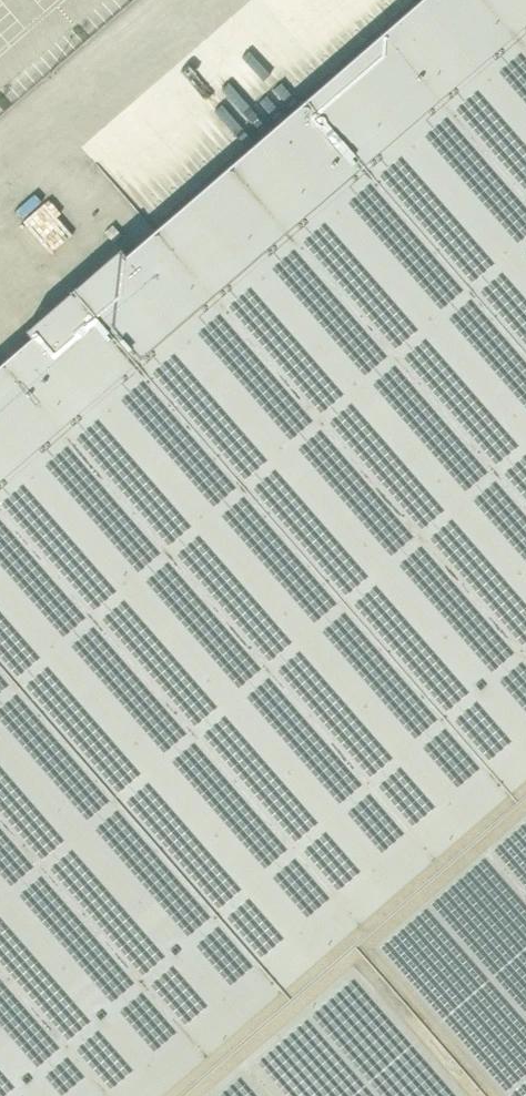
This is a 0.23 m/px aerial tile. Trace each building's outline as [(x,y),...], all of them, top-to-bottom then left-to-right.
[(125,252),(120,246),(117,249),(120,253),(117,255),(35,326),(32,329),(29,326),(26,329),(31,335),(0,361),(0,1095),(525,1095),(525,0),(413,0),(125,252)]
